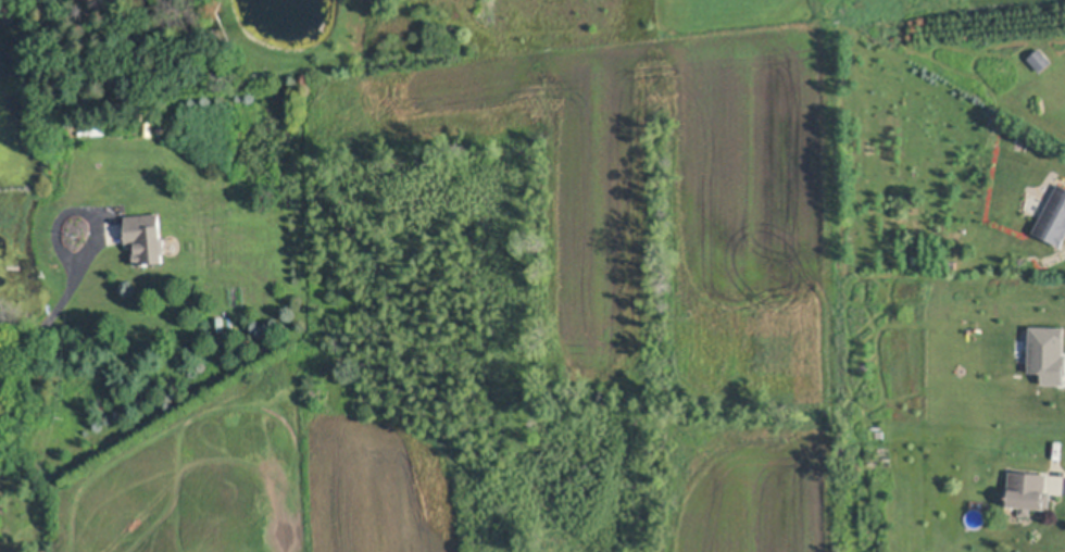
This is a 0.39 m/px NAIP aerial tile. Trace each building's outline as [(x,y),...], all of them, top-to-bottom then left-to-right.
[(1052,61),(1040,71),(1029,57),(1041,47),(1052,61)] [(1058,183),(1064,186),(1064,238),(1061,246),(1033,230),(1058,183)] [(161,214),(164,261),(136,263),(135,253),(133,253),(133,246),(127,247),(126,231),(127,231),(126,216),(161,214)] [(1033,328),(1032,374),(1045,374),(1044,385),(1064,385),(1064,328),(1033,328)] [(1052,491),(1050,507),(1032,505),(1031,514),(1019,513),(1020,504),(1011,503),(1011,504),(1006,504),(1011,468),(1049,473),(1047,490),(1052,491)]
